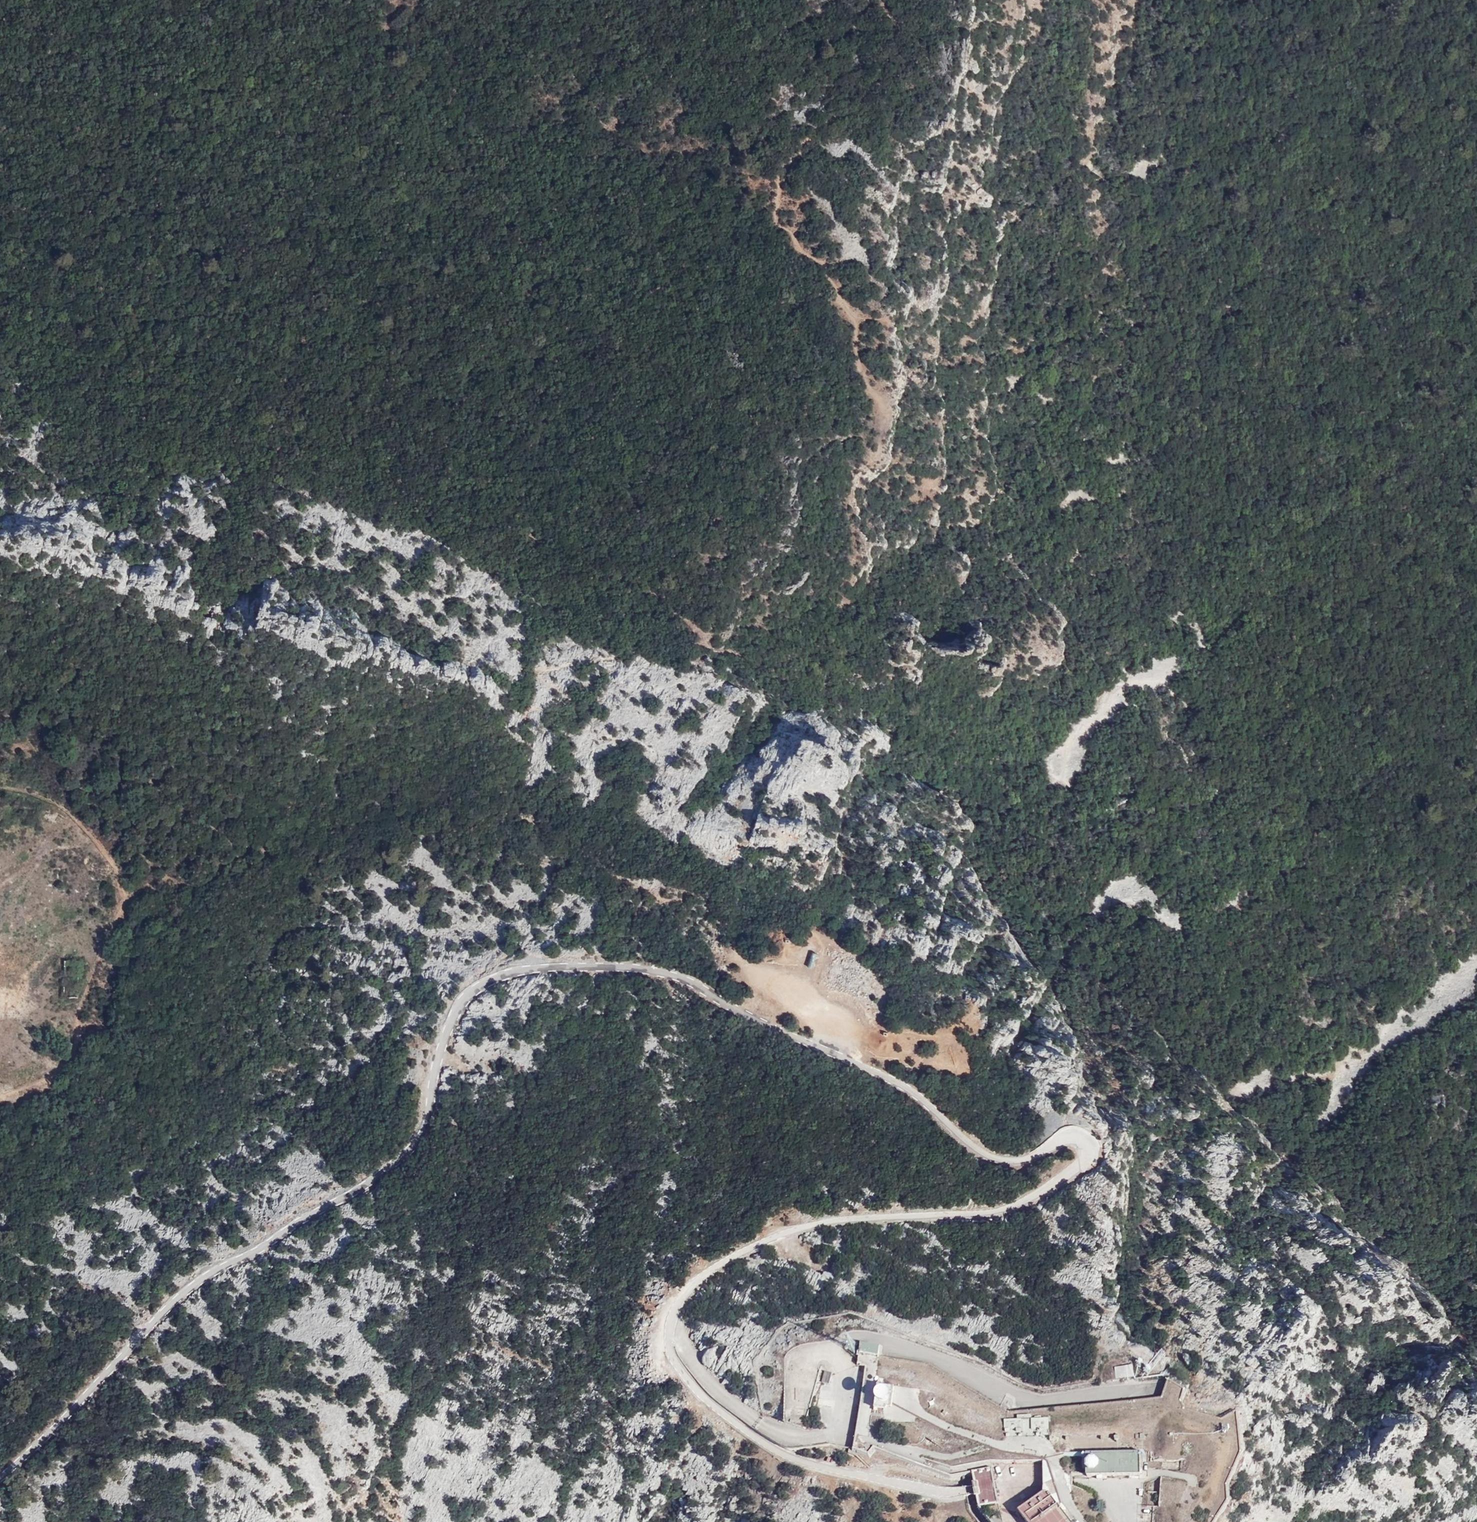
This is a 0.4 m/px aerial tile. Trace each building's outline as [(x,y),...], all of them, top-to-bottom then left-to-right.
[(850,1035),(863,1030),(861,1025),(848,1030),(850,1035)] [(861,1383),(863,1371),(856,1370),(854,1382),(861,1383)] [(829,1385),(831,1372),(824,1371),(822,1384),(829,1385)] [(1134,1383),(1133,1372),(1115,1373),(1115,1383),(1134,1383)] [(819,1390),(817,1401),(833,1404),(835,1393),(819,1390)] [(868,1427),(869,1417),(865,1417),(866,1392),(860,1392),(858,1427),(868,1427)] [(1049,1422),(1004,1423),(1004,1436),(1049,1435),(1049,1422)] [(1149,1458),(1088,1461),(1089,1480),(1150,1478),(1149,1458)] [(1028,1521),(1046,1521),(1060,1510),(1046,1494),(1022,1514),(1028,1521)]
